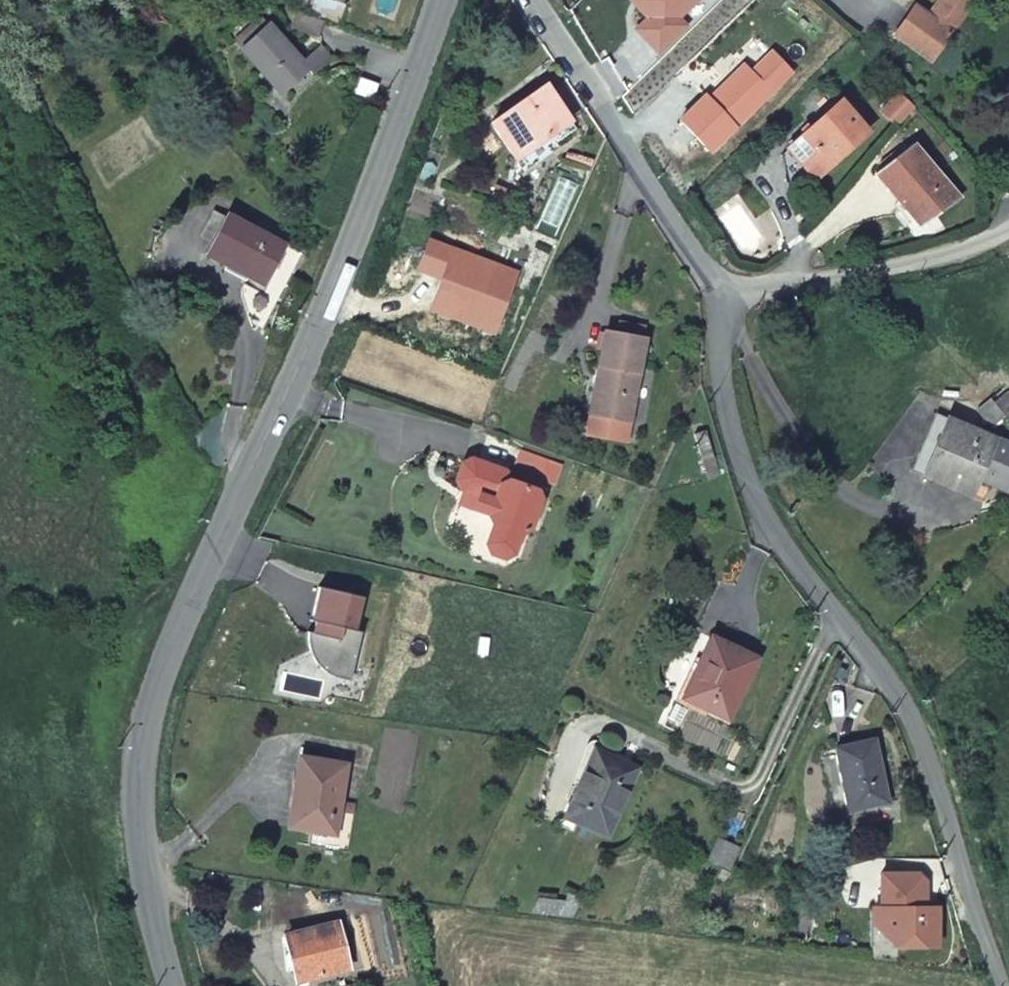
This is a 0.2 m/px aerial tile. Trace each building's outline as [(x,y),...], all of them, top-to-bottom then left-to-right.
[(348,7),(329,0),(314,0),(309,13),(341,23),(348,7)] [(927,18),(950,33),(972,0),(939,0),(927,18)] [(931,61),(950,33),(927,18),(912,8),(893,35),(931,61)] [(332,26),(301,15),(295,31),(326,42),(332,26)] [(259,58),(289,33),(282,23),(251,48),(259,58)] [(319,67),(289,33),(259,58),(294,100),(323,77),(330,84),(350,67),(338,51),(319,67)] [(578,124),(548,77),(494,116),(520,153),(552,131),(557,139),(578,124)] [(914,114),(899,101),(882,118),(896,132),(914,114)] [(837,108),(852,126),(857,121),(843,104),(837,108)] [(780,153),(807,184),(810,182),(864,140),(852,126),(837,108),(834,105),(780,153)] [(931,232),(967,200),(918,151),(883,180),(931,232)] [(229,221),(207,262),(263,296),(285,254),(229,221)] [(603,334),(596,366),(603,368),(592,418),(629,426),(645,344),(603,334)] [(936,425),(919,472),(933,477),(929,490),(989,511),(996,492),(1008,497),(1008,450),(936,425)] [(535,512),(536,512),(527,500),(501,491),(498,484),(464,470),(457,474),(450,490),(454,499),(472,505),(482,509),(476,523),(483,525),(487,535),(480,556),(483,562),(495,566),(500,568),(504,567),(508,566),(509,564),(511,557),(515,549),(526,545),(534,518),(535,512)] [(466,519),(476,523),(482,509),(472,505),(466,519)] [(338,690),(350,693),(360,644),(353,643),(360,609),(316,600),(309,634),(313,635),(311,646),(307,646),(306,653),(307,660),(310,670),(317,680),(326,686),(338,690)] [(727,725),(755,663),(711,643),(682,704),(727,725)] [(852,801),(894,793),(880,725),(838,735),(852,801)] [(604,840),(632,776),(592,757),(562,822),(604,840)] [(339,815),(353,817),(354,807),(340,805),(344,774),(300,768),(290,835),(312,838),(335,841),(339,815)] [(310,852),(348,857),(353,817),(339,815),(335,841),(312,838),(310,852)] [(894,938),(907,951),(951,951),(951,912),(939,912),(939,907),(938,886),(927,873),(889,873),(889,911),(894,911),(894,938)] [(882,926),(894,938),(894,911),(889,911),(882,910),(882,926)] [(334,931),(288,941),(298,985),(333,985),(346,983),(334,931)]
